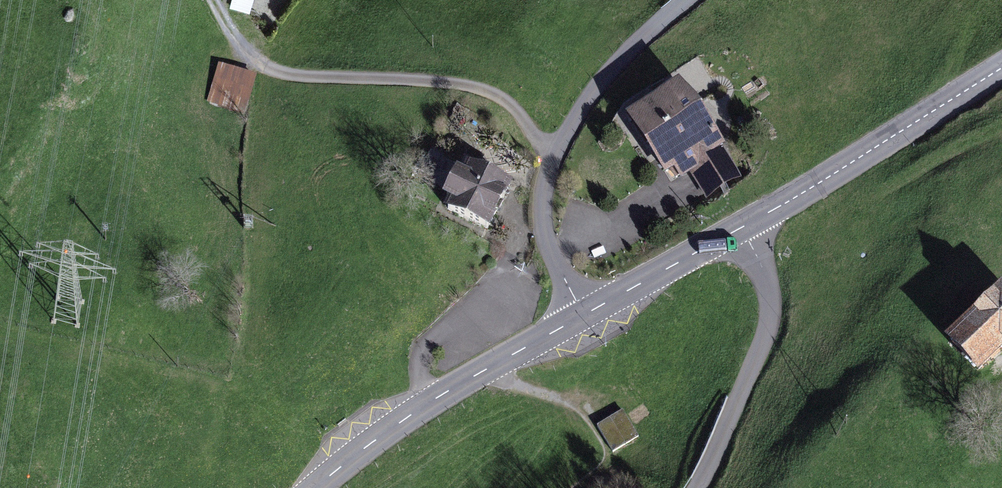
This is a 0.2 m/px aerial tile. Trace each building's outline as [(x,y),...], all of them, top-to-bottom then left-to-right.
[(218,68),(210,100),(250,110),(258,78),(218,68)] [(631,125),(671,181),(728,141),(689,85),(631,125)] [(490,237),(513,187),(461,163),(438,213),(490,237)] [(977,371),(1001,351),(1001,291),(948,335),(977,371)] [(610,452),(636,440),(626,416),(599,428),(610,452)]
